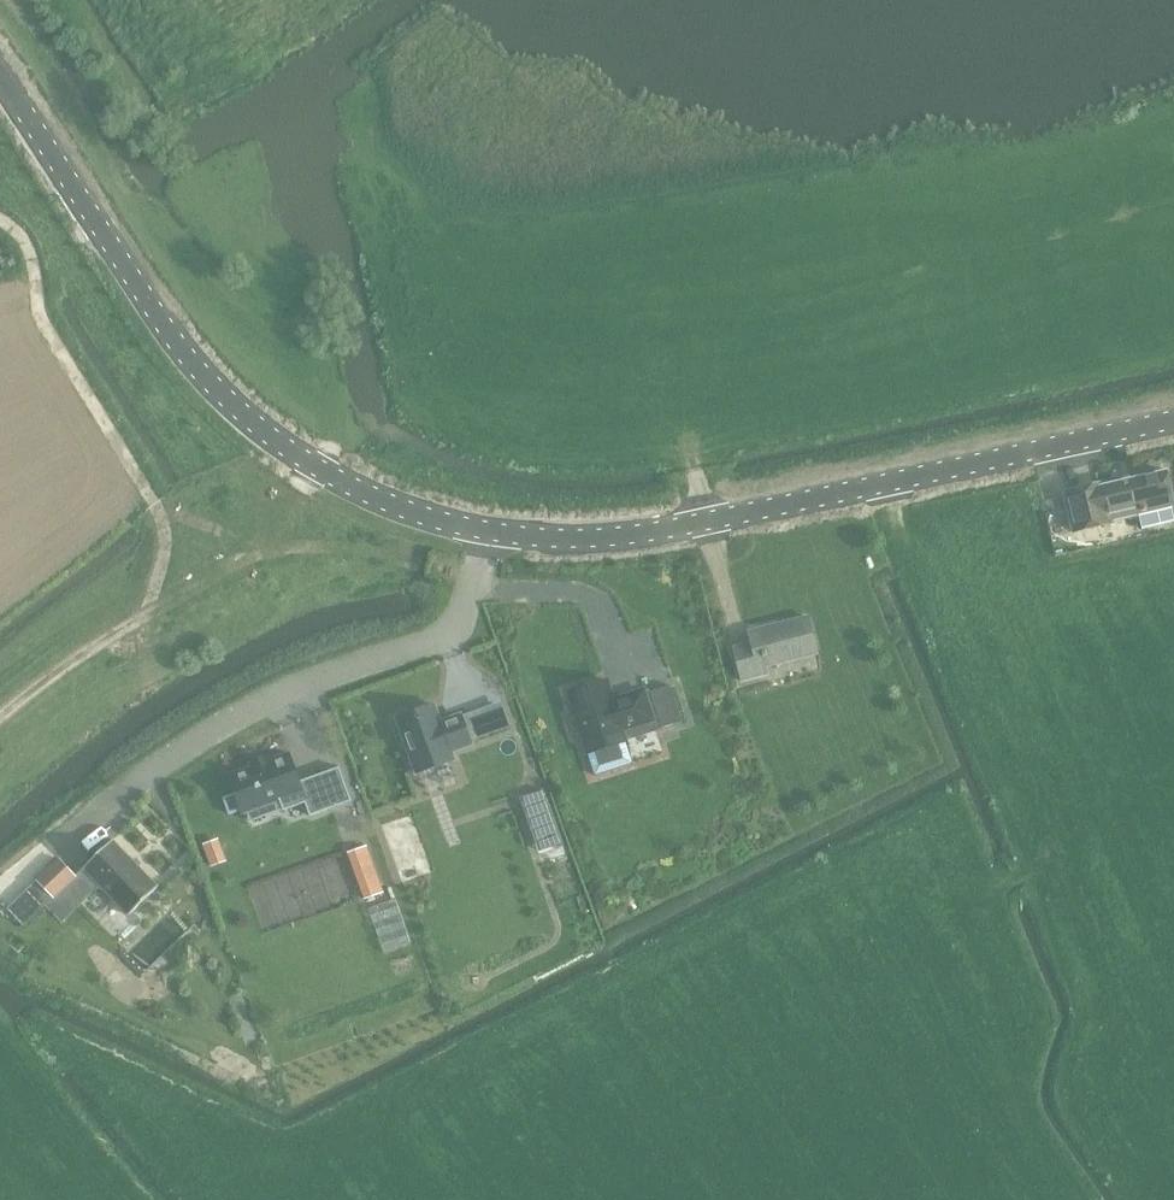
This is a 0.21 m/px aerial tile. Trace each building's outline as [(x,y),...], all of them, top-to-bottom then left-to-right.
[(1142,527),(1173,520),(1173,506),(1166,472),(1103,487),(1103,484),(1065,493),(1074,532),(1113,523),(1112,521),(1139,515),(1142,527)] [(766,667),(817,654),(808,617),(750,632),(752,643),(735,648),(743,682),(768,676),(766,667)] [(569,693),(577,718),(572,719),(576,734),(581,732),(594,774),(633,762),(623,730),(654,721),(645,693),(644,691),(623,697),(623,700),(614,703),(607,681),(569,693)] [(671,685),(645,693),(654,721),(656,729),(682,720),(671,685)] [(437,705),(397,719),(417,773),(454,760),(452,752),(472,745),(461,715),(443,721),(437,705)] [(235,794),(224,798),(230,815),(241,811),(242,814),(247,812),(280,800),(284,811),(306,803),(310,817),(352,802),(340,768),(339,768),(300,782),(290,754),(270,761),(252,768),(228,776),(235,794)] [(544,791),(522,798),(532,825),(553,818),(544,791)] [(218,840),(204,845),(212,865),(226,860),(218,840)] [(84,869),(129,916),(158,888),(113,841),(84,869)] [(365,899),(379,894),(363,849),(349,854),(365,899)] [(59,860),(38,880),(55,898),(76,877),(59,860)]
